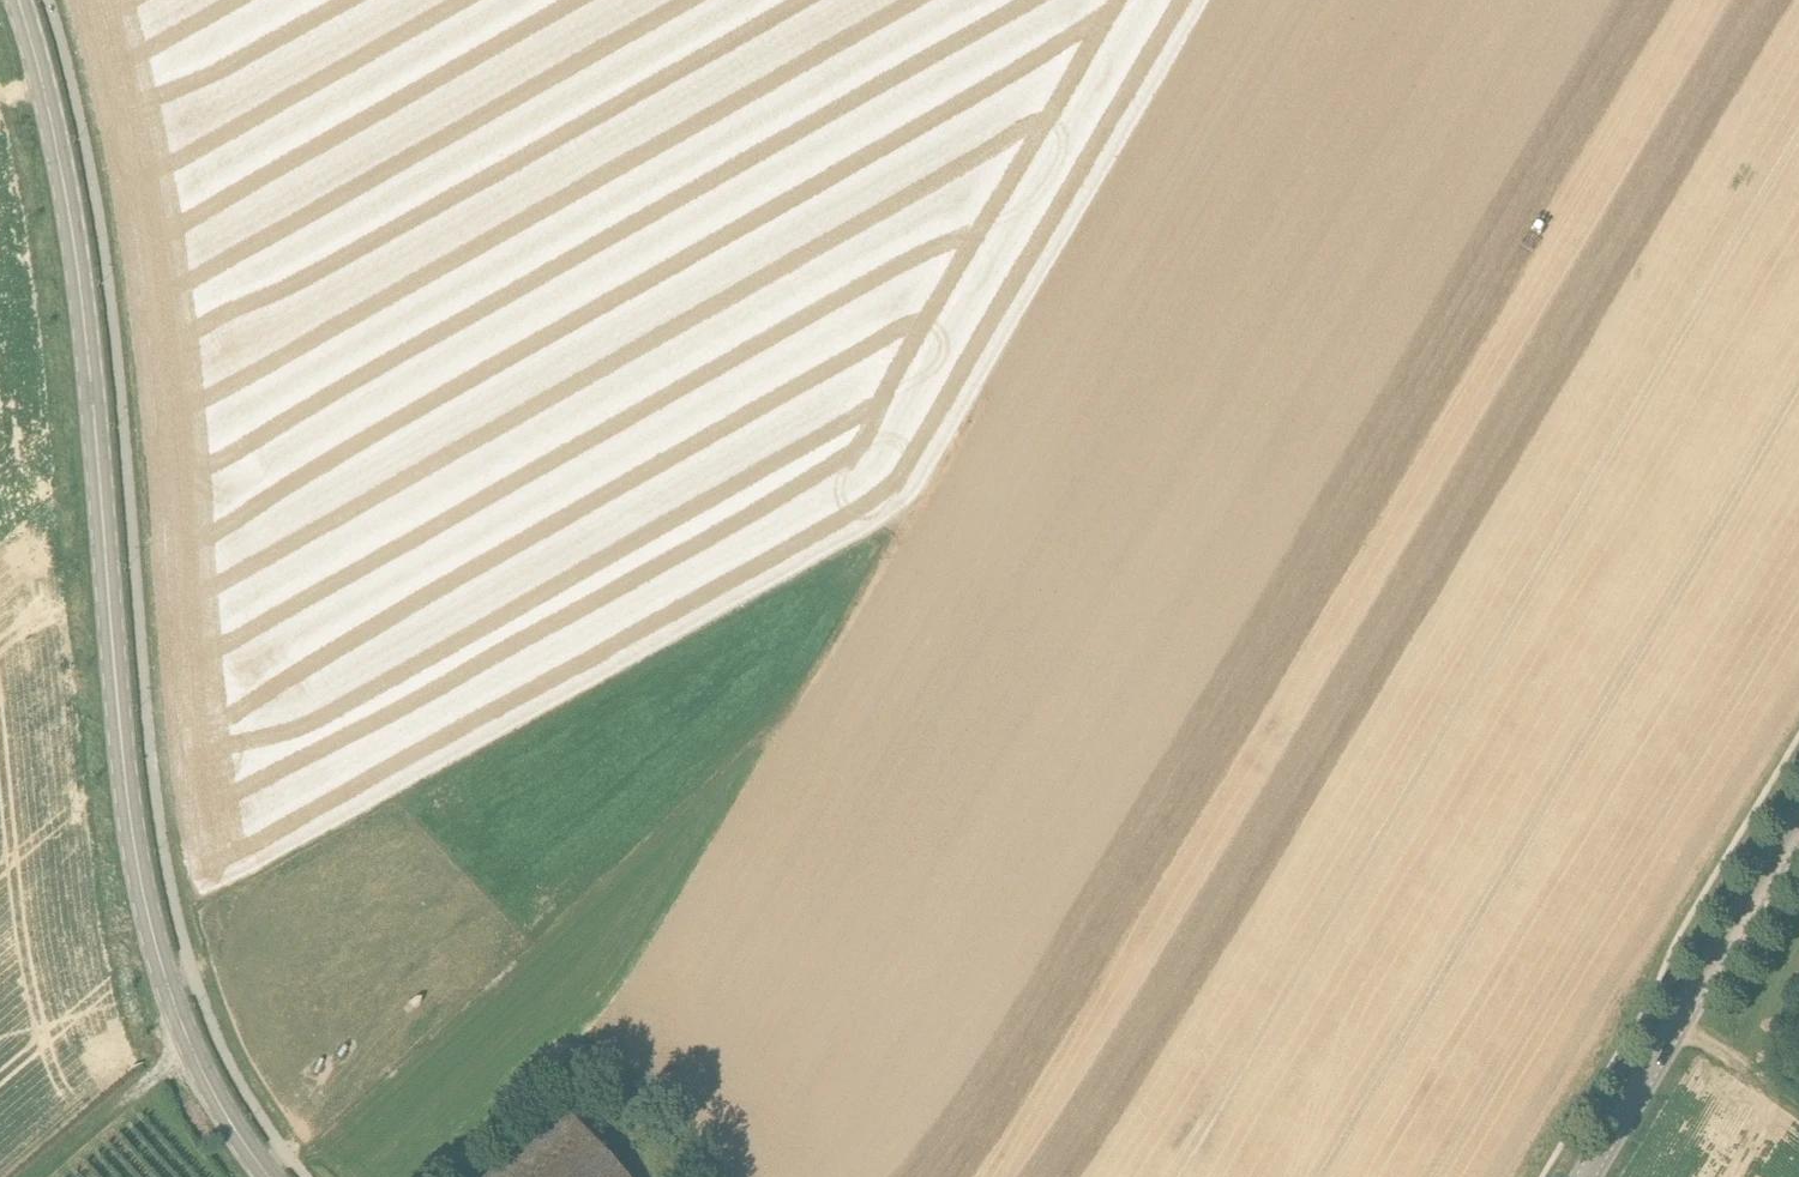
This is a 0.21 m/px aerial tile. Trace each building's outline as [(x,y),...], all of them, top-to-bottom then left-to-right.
[(564,1107),(487,1176),(627,1176),(564,1107)]
